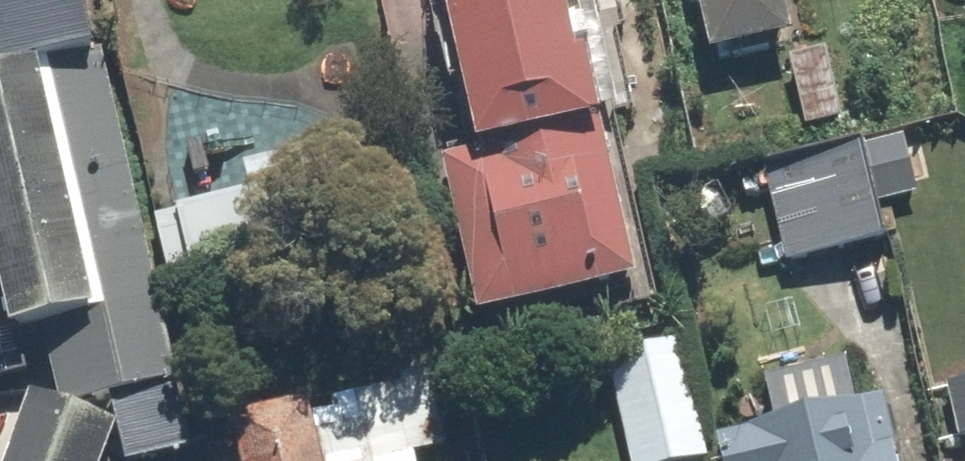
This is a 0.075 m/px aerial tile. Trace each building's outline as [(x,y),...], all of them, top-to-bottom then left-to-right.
[(646,294),(611,135),(596,138),(569,16),(589,11),(586,0),(442,0),(478,161),(440,169),(476,332),(646,294)] [(711,63),(799,40),(789,0),(694,0),(711,63)] [(174,378),(94,52),(0,75),(0,319),(3,329),(39,320),(60,406),(174,378)] [(829,55),(785,67),(803,133),(847,120),(829,55)] [(249,195),(156,221),(172,281),(408,217),(385,132),(243,171),(249,195)] [(878,210),(923,195),(906,142),(763,188),(789,270),(887,239),(878,210)] [(604,359),(629,460),(697,460),(667,343),(604,359)] [(880,404),(861,409),(849,360),(760,381),(772,430),(725,442),(730,460),(893,460),(880,404)] [(418,458),(448,450),(434,395),(450,390),(443,363),(307,398),(228,418),(239,460),(419,460),(418,458)] [(942,395),(956,447),(964,445),(964,389),(942,395)] [(114,426),(32,398),(8,460),(100,460),(114,426)]
